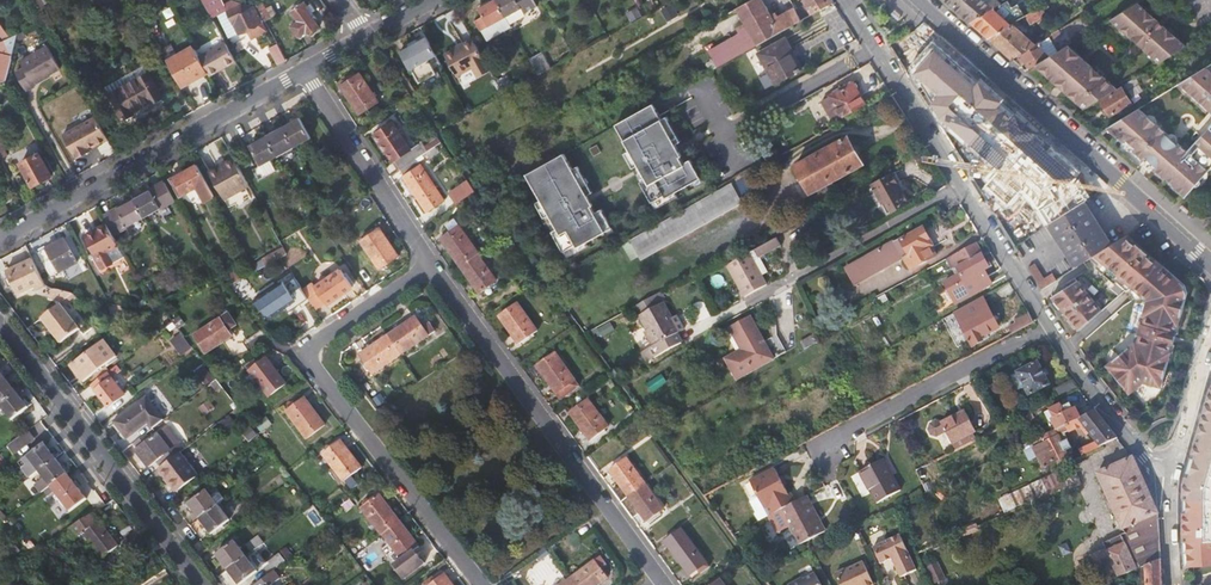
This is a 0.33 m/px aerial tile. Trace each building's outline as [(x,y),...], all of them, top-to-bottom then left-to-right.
[(44,22),(51,18),(42,0),(32,0),(44,22)] [(267,24),(258,6),(233,0),(203,0),(227,42),(251,28),(256,36),(268,30),(265,25),(267,24)] [(508,16),(499,0),(495,0),(492,2),(491,0),(488,0),(483,3),(485,6),(482,7),(483,9),(475,13),(490,40),(510,29),(504,19),(508,16)] [(508,16),(515,28),(525,22),(519,11),(525,7),(525,8),(537,1),(536,0),(499,0),(508,16)] [(764,0),(751,0),(737,7),(746,22),(738,27),(741,33),(724,42),(733,59),(802,20),(795,7),(779,16),(776,12),(772,15),(764,0)] [(812,14),(834,1),(833,0),(804,0),(812,14)] [(961,14),(972,23),(994,10),(1001,6),(997,0),(996,0),(988,5),(982,0),(945,0),(961,14)] [(308,5),(305,1),(291,11),(299,23),(292,28),(299,37),(306,32),(309,35),(320,27),(313,17),(315,15),(313,11),(315,9),(311,3),(308,5)] [(665,22),(680,14),(673,2),(658,11),(665,22)] [(1160,22),(1139,3),(1112,19),(1133,39),(1139,32),(1143,35),(1140,38),(1143,41),(1160,22)] [(1050,8),(1047,4),(1026,17),(1032,25),(1047,15),(1045,11),(1050,8)] [(1012,26),(994,10),(972,23),(975,26),(990,39),(1012,26)] [(8,39),(14,36),(2,20),(0,21),(0,28),(8,39)] [(1036,46),(1012,26),(990,39),(996,44),(1013,60),(1022,55),(1036,46)] [(1160,63),(1187,46),(1165,26),(1151,41),(1151,40),(1144,48),(1160,63)] [(19,33),(17,41),(28,36),(26,30),(19,33)] [(7,80),(9,72),(19,33),(14,36),(8,39),(0,42),(0,50),(1,52),(0,55),(0,83),(7,80)] [(429,37),(413,46),(403,51),(414,70),(415,69),(423,82),(439,73),(431,60),(439,55),(429,37)] [(775,83),(803,67),(786,37),(758,53),(775,83)] [(1059,52),(1050,38),(1048,39),(1041,43),(1036,46),(1022,55),(1023,57),(1020,59),(1023,65),(1027,63),(1031,69),(1036,66),(1050,58),(1059,52)] [(492,68),(476,39),(448,54),(460,76),(476,67),(480,75),(492,68)] [(545,51),(554,68),(575,56),(566,39),(545,51)] [(1088,202),(1091,200),(1079,179),(1085,173),(934,39),(912,65),(946,115),(1004,168),(990,184),(1011,203),(1025,188),(1035,197),(1051,224),(1088,202)] [(710,50),(719,66),(733,59),(724,42),(710,50)] [(212,76),(237,61),(227,43),(202,58),(210,73),(212,76)] [(272,46),(281,64),(287,60),(278,43),(272,46)] [(1092,66),(1077,52),(1075,54),(1072,52),(1072,48),(1069,45),(1050,58),(1036,66),(1059,85),(1092,66)] [(62,68),(49,46),(22,61),(25,68),(17,73),(27,91),(36,86),(35,83),(62,68)] [(195,46),(168,61),(183,88),(210,73),(202,58),(195,46)] [(1207,67),(1181,84),(1208,108),(1209,107),(1210,108),(1210,107),(1210,65),(1207,67)] [(105,87),(110,95),(149,74),(144,66),(105,87)] [(1118,89),(1092,66),(1059,85),(1086,109),(1118,89)] [(162,99),(149,74),(110,95),(123,121),(133,116),(132,112),(150,102),(152,105),(162,99)] [(342,87),(360,115),(379,103),(360,75),(342,87)] [(513,79),(502,85),(507,94),(518,88),(513,79)] [(835,121),(866,103),(854,82),(823,99),(835,121)] [(1123,88),(1101,102),(1110,117),(1132,103),(1123,88)] [(621,143),(616,146),(622,156),(638,185),(633,187),(645,207),(657,201),(658,203),(693,184),(682,165),(676,168),(670,159),(678,155),(674,147),(668,150),(654,125),(645,109),(612,127),(621,143)] [(1140,109),(1108,129),(1125,143),(1127,141),(1137,149),(1134,152),(1145,162),(1169,135),(1147,115),(1145,117),(1140,109)] [(108,139),(96,117),(63,134),(77,158),(91,150),(90,149),(89,147),(95,144),(96,146),(108,139)] [(300,118),(283,127),(294,146),(310,137),(300,118)] [(397,161),(402,169),(416,160),(425,154),(420,146),(412,152),(390,120),(374,130),(386,149),(395,162),(397,161)] [(668,150),(674,147),(660,122),(654,125),(668,150)] [(1185,197),(1191,193),(1210,171),(1210,125),(1188,151),(1179,143),(1155,170),(1166,180),(1168,177),(1178,185),(1175,188),(1185,197)] [(277,155),(294,146),(283,127),(267,136),(277,155)] [(607,130),(616,146),(621,143),(612,127),(607,130)] [(383,151),(386,149),(374,130),(371,132),(383,151)] [(272,158),(277,155),(267,136),(251,145),(261,164),(255,167),(261,179),(279,169),(272,158)] [(810,191),(862,162),(847,136),(796,165),(810,191)] [(1,166),(12,161),(0,140),(0,165),(1,166)] [(21,164),(33,186),(52,176),(40,153),(21,164)] [(638,185),(622,156),(617,158),(633,187),(638,185)] [(569,173),(560,157),(530,173),(539,190),(535,192),(540,202),(556,231),(551,233),(563,254),(575,247),(576,249),(611,230),(600,211),(593,215),(587,206),(595,202),(591,194),(583,199),(569,173)] [(242,172),(234,158),(225,163),(226,165),(220,169),(219,167),(210,172),(225,200),(250,186),(242,172)] [(421,167),(416,160),(402,169),(406,176),(405,177),(429,213),(446,202),(422,166),(421,167)] [(181,197),(198,188),(205,202),(215,197),(207,182),(197,165),(171,179),(181,197)] [(577,169),(569,173),(583,199),(591,194),(577,169)] [(759,184),(751,172),(735,181),(742,194),(759,184)] [(886,200),(891,210),(908,201),(892,172),(872,183),(883,202),(886,200)] [(539,190),(530,173),(525,176),(535,192),(539,190)] [(451,192),(458,202),(475,191),(468,180),(451,192)] [(166,182),(134,199),(145,218),(176,200),(166,182)] [(742,200),(732,182),(631,240),(638,253),(640,257),(742,200)] [(8,201),(17,196),(12,187),(3,192),(8,201)] [(145,218),(134,199),(103,217),(107,225),(113,236),(145,218)] [(556,231),(540,202),(535,205),(551,233),(556,231)] [(1114,244),(1088,202),(1051,224),(1078,267),(1091,258),(1114,244)] [(442,237),(461,266),(479,253),(457,220),(448,226),(451,232),(442,237)] [(100,270),(125,256),(113,236),(107,225),(90,234),(102,255),(94,259),(100,270)] [(363,239),(381,268),(400,256),(381,227),(363,239)] [(901,239),(900,238),(855,263),(864,279),(881,270),(880,268),(903,256),(910,268),(936,254),(931,245),(934,244),(924,227),(901,239)] [(1114,244),(1091,258),(1099,265),(1097,267),(1116,284),(1118,281),(1126,288),(1129,286),(1130,286),(1153,271),(1164,264),(1130,234),(1114,244)] [(729,265),(744,292),(766,279),(764,275),(770,272),(761,257),(784,244),(780,237),(729,265)] [(78,261),(65,238),(39,252),(51,273),(54,275),(78,261)] [(631,257),(638,253),(631,240),(623,245),(631,257)] [(947,257),(953,268),(957,266),(961,272),(956,275),(945,281),(951,292),(987,271),(985,268),(990,265),(977,241),(947,257)] [(496,280),(479,253),(461,266),(479,292),(496,280)] [(279,260),(276,254),(264,261),(267,267),(279,260)] [(22,294),(47,280),(35,259),(10,273),(22,294)] [(856,284),(864,279),(855,263),(847,268),(856,284)] [(1130,286),(1129,286),(1149,305),(1151,316),(1149,316),(1146,326),(1148,326),(1146,337),(1143,336),(1141,343),(1143,343),(1118,362),(1122,368),(1120,370),(1133,386),(1136,384),(1140,389),(1151,380),(1168,385),(1178,351),(1175,349),(1183,324),(1185,325),(1194,292),(1192,284),(1164,264),(1153,271),(1130,286)] [(1038,265),(1031,269),(1043,288),(1058,279),(1054,273),(1046,278),(1038,265)] [(229,276),(234,285),(248,277),(243,268),(229,276)] [(311,280),(301,287),(315,308),(325,302),(327,305),(353,287),(342,270),(316,288),(311,280)] [(993,282),(987,271),(951,292),(956,302),(993,282)] [(770,284),(766,279),(744,292),(747,297),(770,284)] [(1052,295),(1080,328),(1103,309),(1078,279),(1052,295)] [(269,320),(297,301),(285,282),(256,301),(269,320)] [(636,307),(654,341),(678,328),(660,294),(636,307)] [(981,298),(978,299),(954,312),(973,345),(989,336),(987,333),(994,329),(994,328),(997,326),(988,310),(981,298)] [(499,316),(519,344),(537,331),(517,303),(499,316)] [(60,305),(42,319),(61,344),(79,330),(60,305)] [(209,354),(235,336),(231,329),(239,323),(232,312),(197,335),(209,354)] [(1007,327),(1010,333),(1033,321),(1028,312),(1015,318),(1016,322),(1007,327)] [(730,328),(732,332),(753,320),(751,316),(730,328)] [(416,318),(389,336),(402,356),(434,334),(428,326),(423,329),(416,318)] [(732,332),(742,350),(744,354),(728,363),(737,379),(775,358),(769,349),(753,320),(732,332)] [(680,331),(678,328),(654,341),(656,345),(653,346),(658,355),(682,342),(677,333),(680,331)] [(179,347),(186,342),(181,335),(174,341),(179,347)] [(805,348),(817,341),(814,335),(802,342),(805,348)] [(374,374),(402,356),(389,336),(361,355),(374,374)] [(94,375),(99,381),(108,374),(111,372),(106,366),(117,357),(104,341),(72,366),(84,382),(94,375)] [(773,347),(769,349),(775,358),(778,357),(773,347)] [(726,359),(728,363),(744,354),(742,350),(726,359)] [(537,366),(557,393),(576,380),(556,352),(537,366)] [(253,371),(251,372),(269,396),(287,383),(269,359),(261,365),(257,361),(249,367),(253,371)] [(1029,395),(1050,383),(1038,360),(1017,371),(1029,395)] [(120,371),(117,367),(111,372),(108,374),(111,378),(120,371)] [(16,393),(5,378),(0,382),(0,405),(16,393)] [(218,379),(213,383),(219,390),(223,386),(218,379)] [(1055,388),(1060,397),(1079,387),(1072,379),(1055,388)] [(97,391),(109,408),(124,396),(112,380),(97,391)] [(580,386),(576,380),(557,393),(561,399),(580,386)] [(1185,482),(1184,534),(1186,565),(1210,563),(1210,389),(1185,482)] [(16,393),(0,405),(0,406),(10,421),(28,407),(16,393)] [(287,411),(308,439),(326,426),(306,398),(287,411)] [(149,424),(153,430),(164,421),(147,399),(116,422),(129,440),(149,424)] [(571,413),(590,439),(608,426),(589,400),(571,413)] [(1055,418),(1060,429),(1080,419),(1080,417),(1082,416),(1078,406),(1075,408),(1072,401),(1062,406),(1061,404),(1052,408),(1056,417),(1055,418)] [(1102,443),(1120,435),(1108,421),(1097,408),(1082,416),(1080,417),(1080,419),(1060,429),(1058,430),(1058,428),(1033,440),(1045,465),(1039,467),(1041,471),(1060,462),(1058,459),(1070,453),(1061,434),(1084,423),(1102,443)] [(970,411),(959,418),(957,415),(944,422),(938,421),(933,423),(932,429),(934,434),(940,436),(949,431),(955,443),(958,441),(978,431),(980,429),(970,411)] [(157,462),(161,468),(179,454),(187,448),(182,442),(169,426),(159,434),(137,451),(150,467),(157,462)] [(35,439),(29,431),(10,445),(16,454),(35,439)] [(981,437),(978,431),(958,441),(961,447),(981,437)] [(948,433),(939,436),(943,446),(952,443),(948,433)] [(344,481),(346,480),(352,476),(362,468),(342,441),(324,454),(344,481)] [(30,478),(39,471),(55,459),(43,443),(18,462),(30,478)] [(197,476),(179,454),(161,468),(178,490),(197,476)] [(874,499),(899,486),(881,455),(857,468),(874,499)] [(1098,539),(1114,576),(1147,564),(1161,558),(1159,511),(1151,494),(1133,456),(1098,472),(1125,527),(1108,535),(1108,534),(1098,539)] [(67,474),(55,459),(39,471),(50,486),(67,474)] [(610,472),(628,497),(645,484),(627,460),(610,472)] [(773,503),(794,492),(780,466),(756,478),(763,492),(758,495),(757,497),(764,508),(762,510),(766,518),(777,512),(773,503)] [(1058,471),(999,497),(1006,512),(1065,487),(1058,471)] [(78,489),(67,474),(50,486),(61,501),(78,489)] [(346,480),(353,489),(359,485),(352,476),(346,480)] [(663,509),(645,484),(628,497),(646,522),(663,509)] [(216,493),(211,496),(206,490),(189,504),(201,519),(218,506),(225,500),(220,493),(216,493)] [(773,503),(777,512),(779,511),(801,499),(797,491),(794,492),(773,503)] [(362,508),(383,534),(400,521),(380,494),(362,508)] [(826,532),(807,496),(801,499),(779,511),(784,521),(787,519),(801,545),(826,532)] [(230,521),(218,506),(201,519),(212,534),(230,521)] [(119,546),(94,514),(70,529),(77,538),(83,533),(102,558),(119,546)] [(420,546),(400,521),(383,534),(392,545),(383,552),(394,566),(404,579),(425,562),(418,553),(416,555),(413,550),(420,546)] [(897,557),(901,565),(898,567),(903,578),(919,570),(901,534),(874,547),(882,564),(897,557)] [(245,546),(251,553),(263,544),(257,537),(245,546)] [(691,576),(699,570),(702,574),(711,567),(690,537),(672,550),(691,576)] [(217,555),(228,570),(246,557),(234,541),(217,555)] [(260,564),(251,553),(246,557),(255,568),(260,564)] [(265,567),(271,575),(275,572),(286,563),(280,555),(265,567)] [(255,568),(246,557),(228,570),(240,584),(241,584),(258,572),(255,568)] [(571,580),(574,584),(599,584),(607,579),(602,571),(606,567),(600,558),(571,580)] [(1147,584),(1162,584),(1162,577),(1161,558),(1147,564),(1147,584)] [(863,561),(846,569),(845,568),(836,573),(841,584),(874,584),(863,561)] [(939,561),(929,565),(936,582),(947,578),(939,561)] [(815,571),(803,578),(802,576),(789,583),(789,584),(788,584),(823,584),(815,571)] [(275,572),(271,575),(257,584),(274,584),(281,580),(275,572)]
